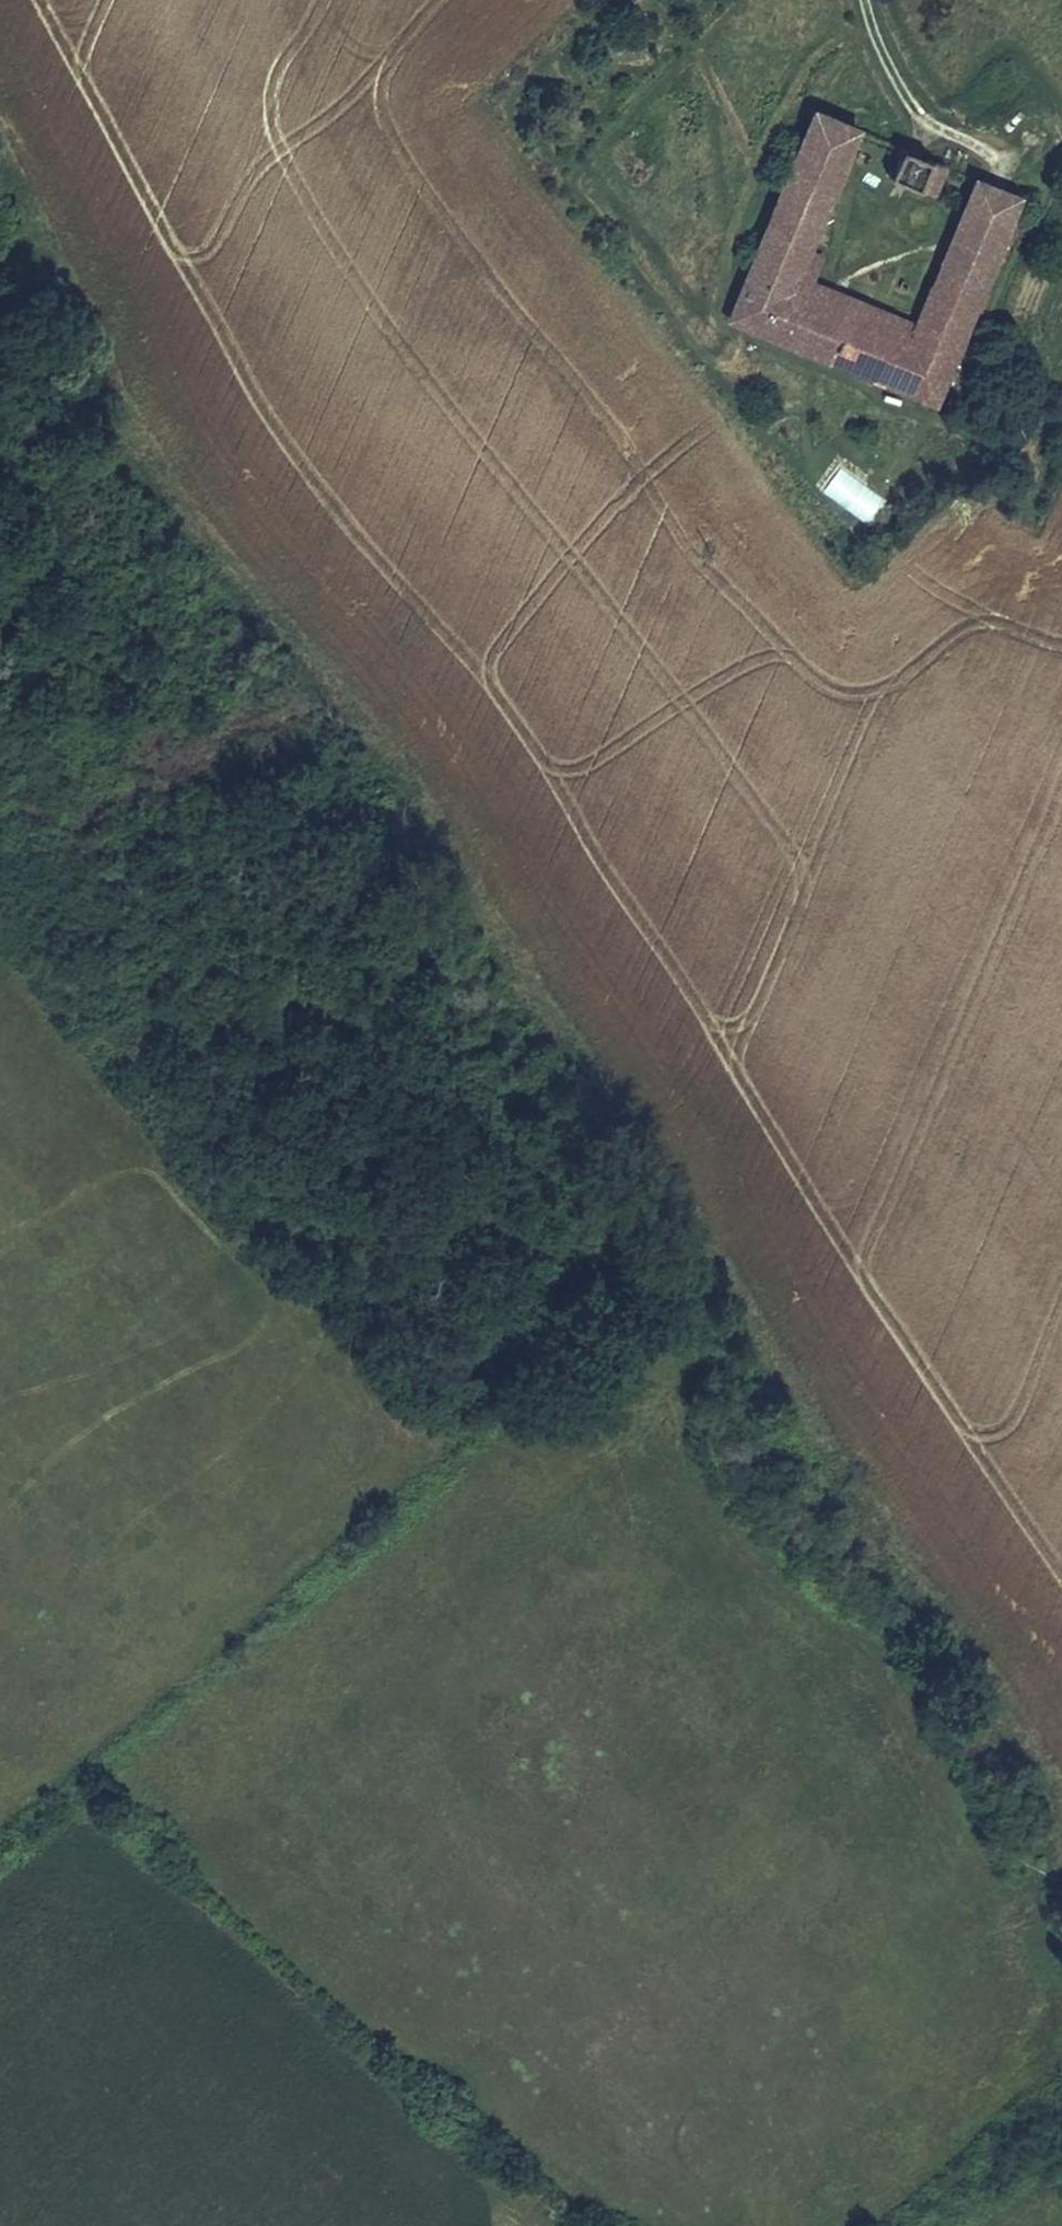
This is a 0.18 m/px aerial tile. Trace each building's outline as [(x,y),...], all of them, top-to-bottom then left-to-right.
[(866,124),(824,105),(734,311),(942,401),(1032,192),(992,176),(919,343),(798,290),(866,124)] [(899,176),(921,185),(935,153),(912,144),(899,176)] [(935,153),(921,185),(942,194),(956,161),(935,153)] [(822,489),(867,522),(883,500),(838,467),(822,489)]
